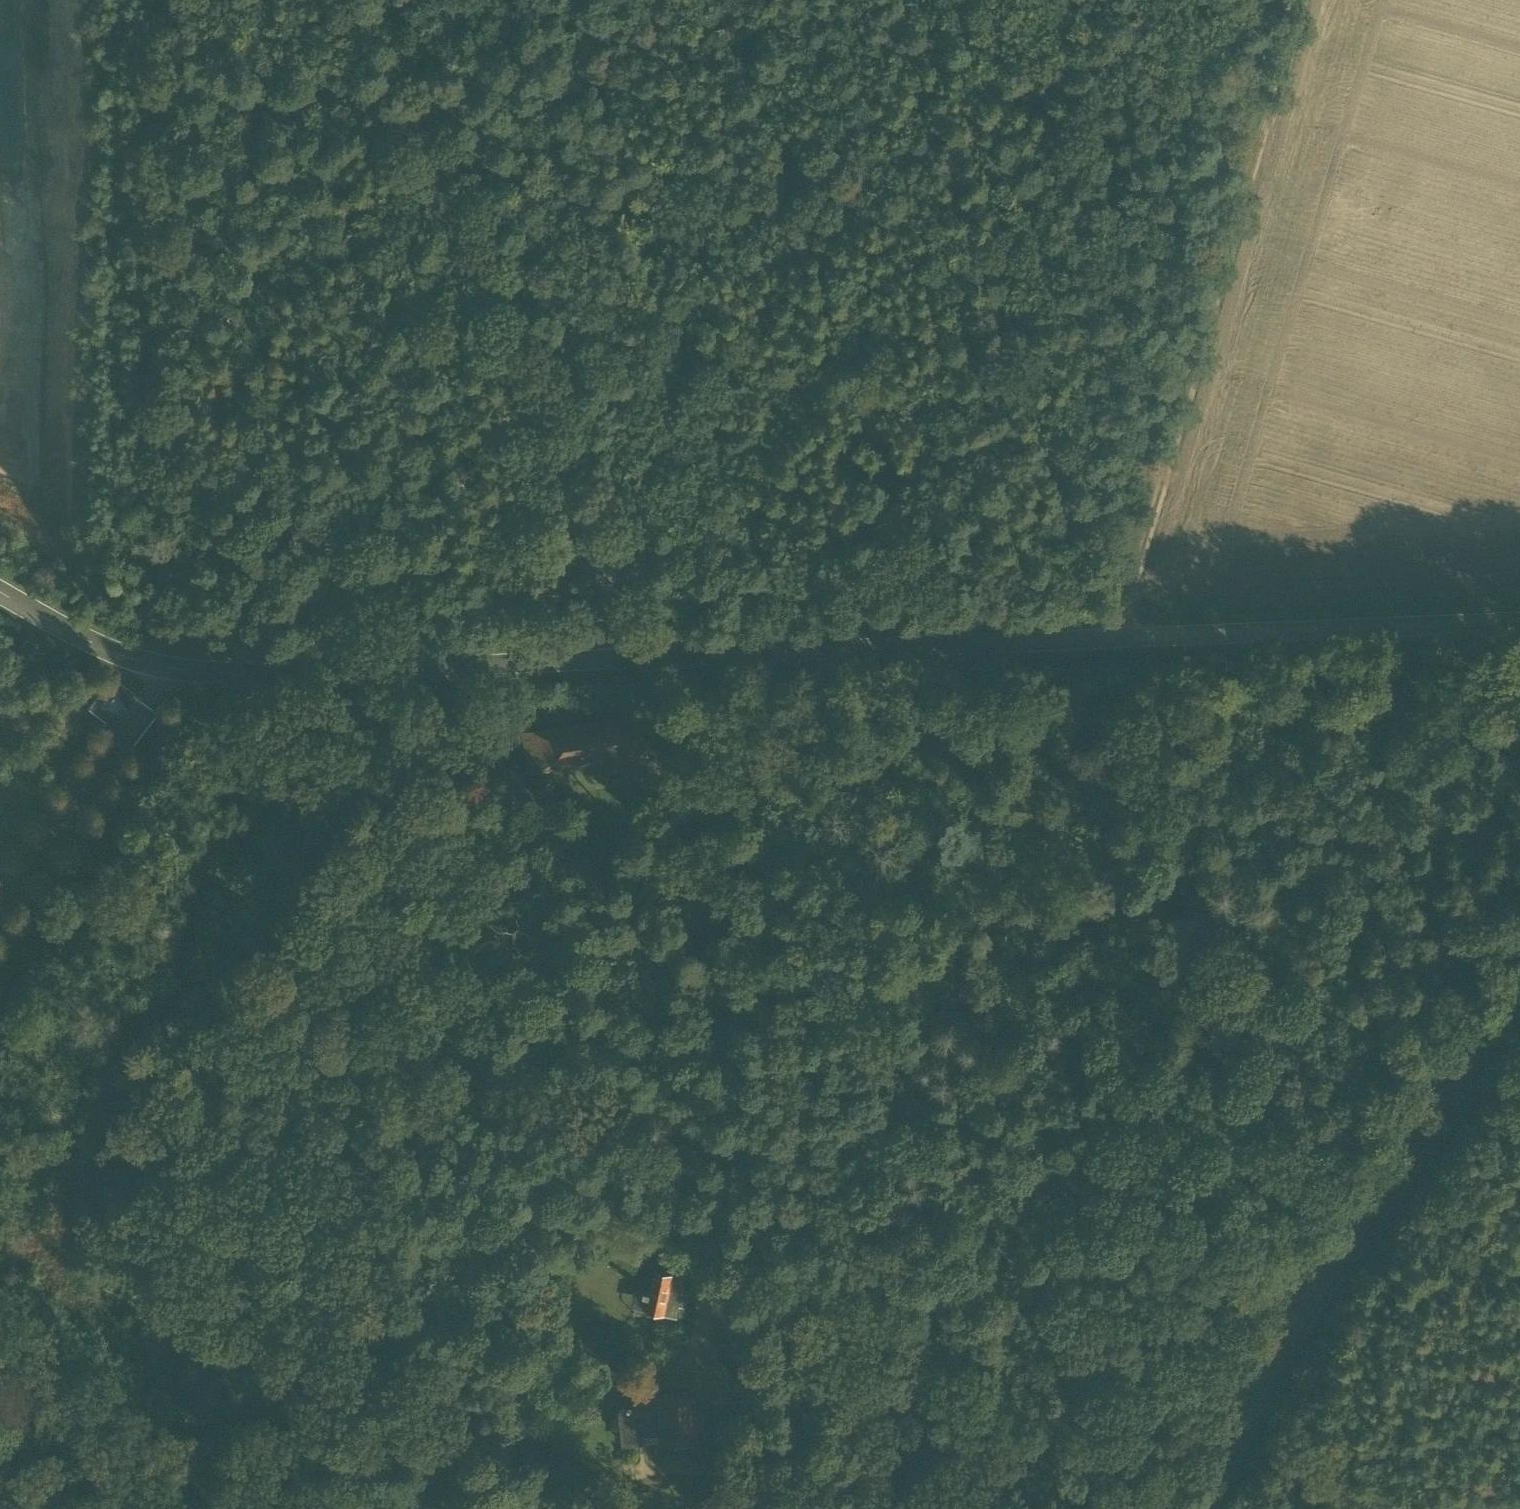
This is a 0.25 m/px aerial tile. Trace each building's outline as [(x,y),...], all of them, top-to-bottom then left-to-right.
[(101,704),(114,714),(125,701),(112,691),(101,704)] [(562,765),(608,758),(613,758),(608,722),(557,729),(562,765)] [(532,770),(562,765),(557,729),(526,733),(532,770)] [(621,756),(613,758),(608,758),(610,769),(623,767),(621,756)] [(670,1288),(683,1291),(689,1266),(676,1263),(673,1273),(670,1288)] [(649,1305),(674,1311),(677,1298),(681,1299),(683,1291),(670,1288),(673,1273),(657,1270),(653,1290),(649,1305)] [(642,1304),(649,1305),(653,1290),(643,1289),(642,1304)] [(624,1405),(626,1438),(646,1437),(645,1416),(669,1415),(672,1434),(677,1434),(677,1436),(696,1434),(696,1432),(708,1431),(706,1405),(698,1406),(695,1390),(690,1390),(689,1386),(663,1390),(663,1405),(643,1406),(643,1404),(624,1405)]
